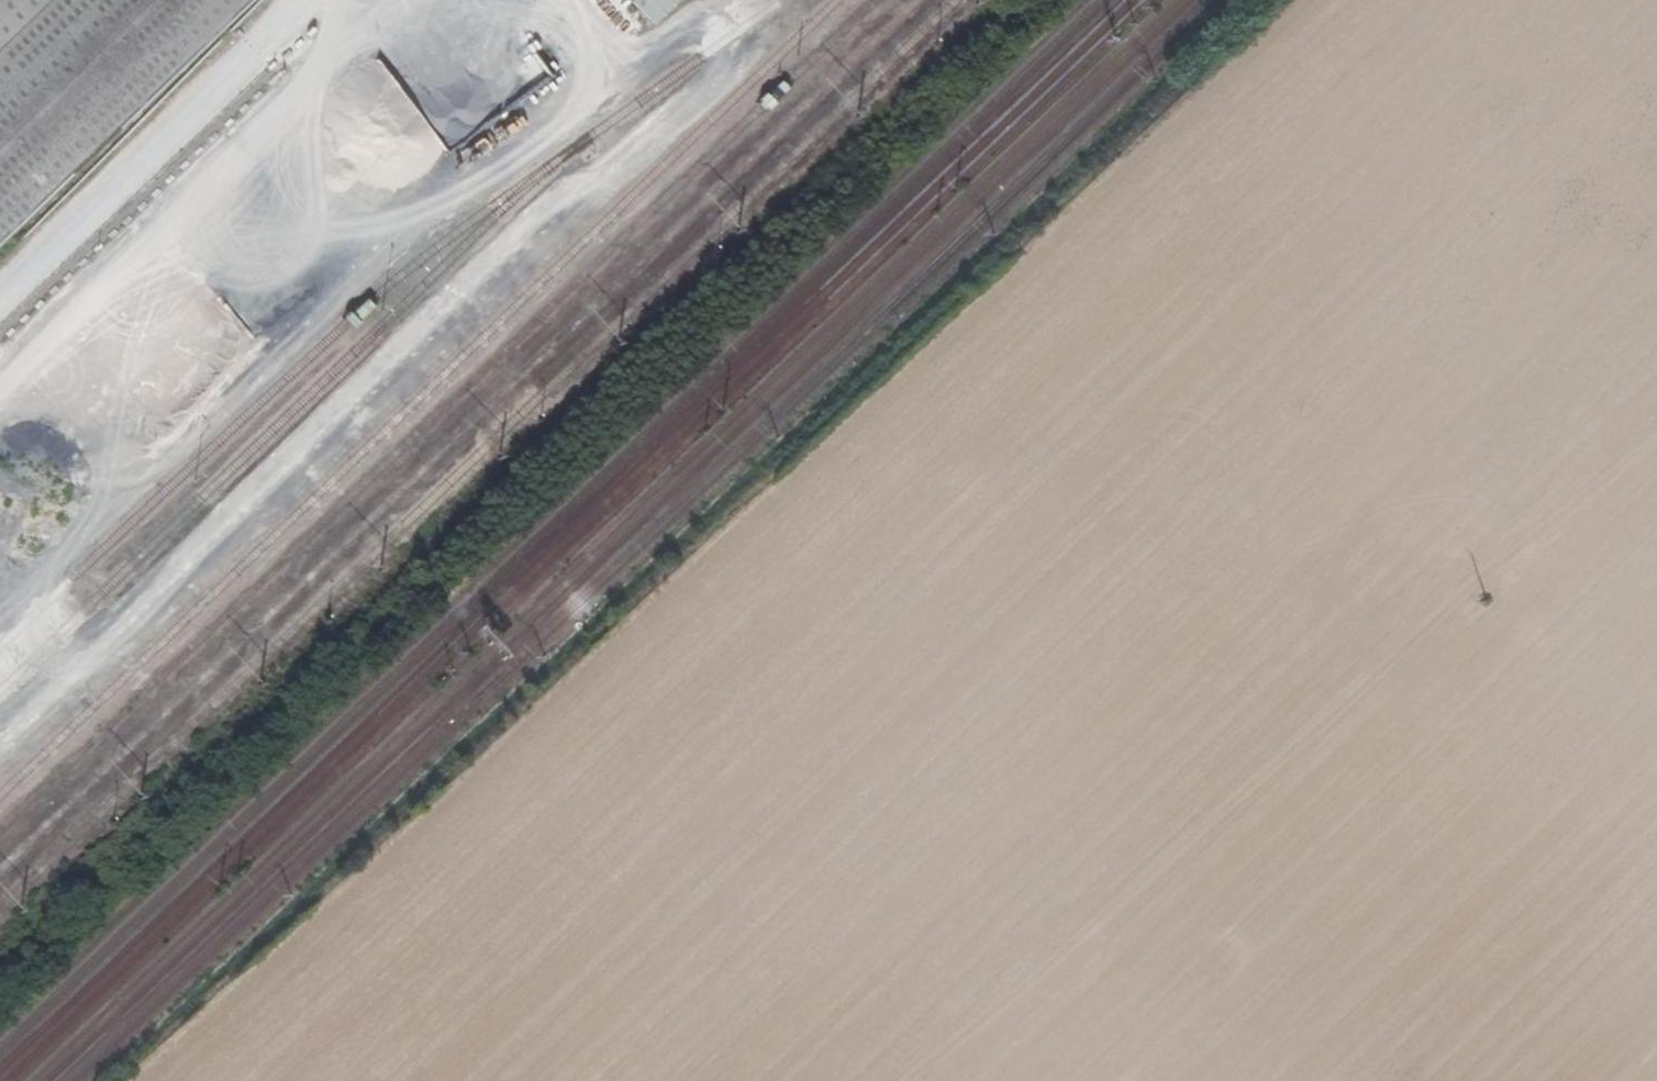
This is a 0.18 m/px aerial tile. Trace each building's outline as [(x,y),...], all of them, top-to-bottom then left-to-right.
[(255,0),(0,0),(0,241),(255,0)] [(649,29),(674,0),(632,0),(625,9),(649,29)] [(23,459),(0,482),(0,506),(18,524),(51,492),(23,459)]
